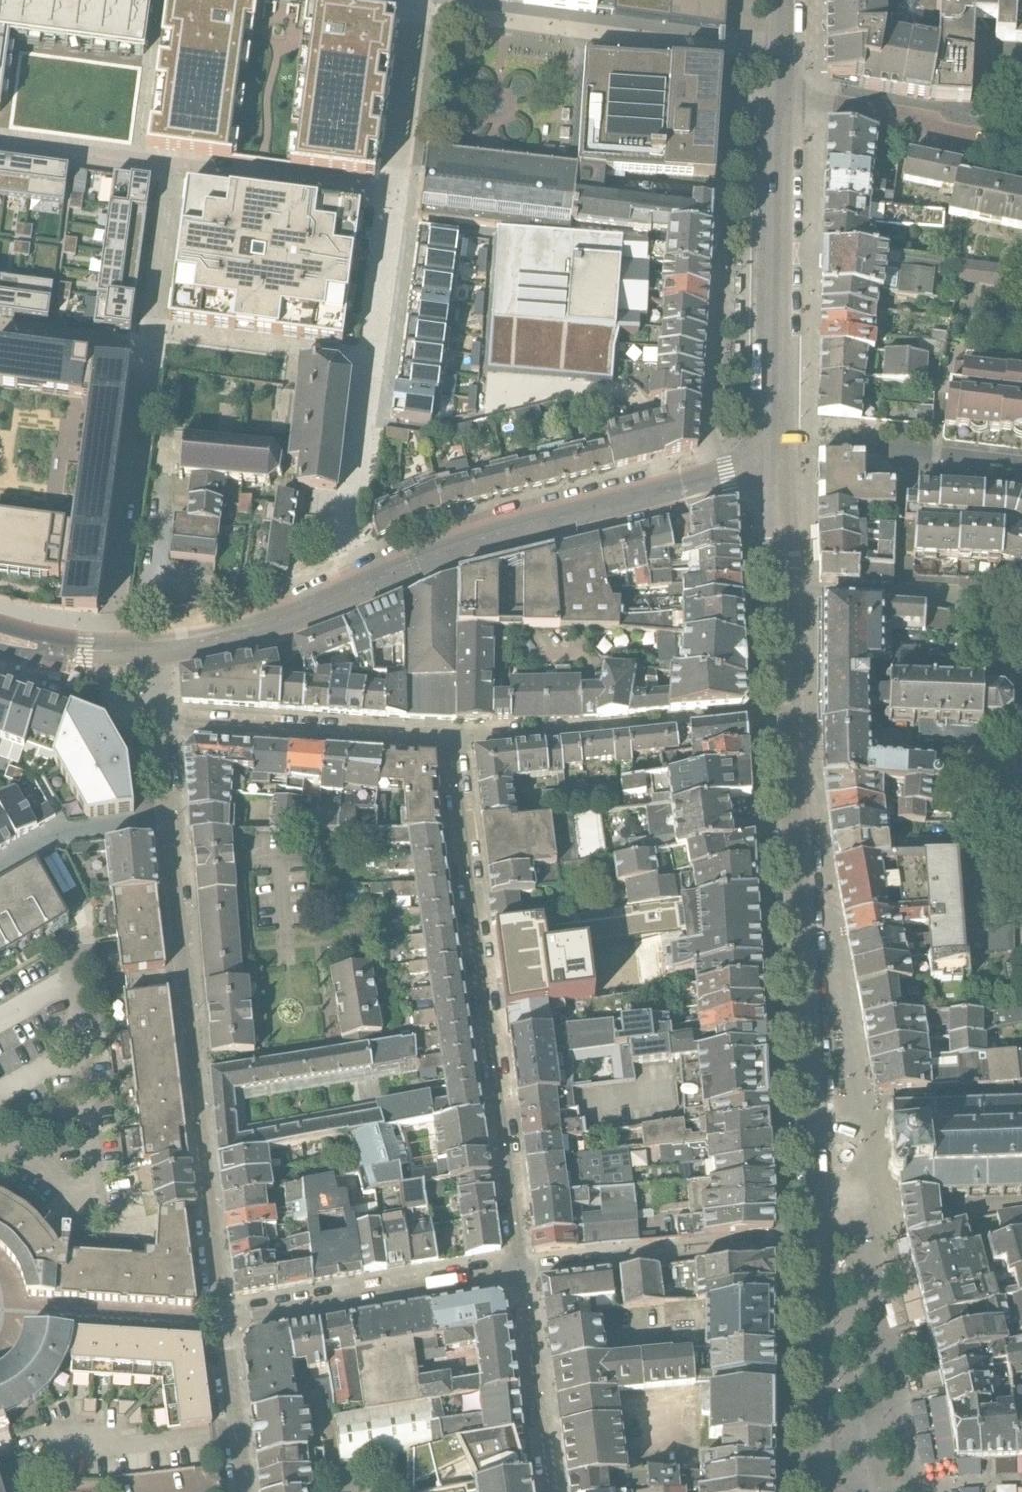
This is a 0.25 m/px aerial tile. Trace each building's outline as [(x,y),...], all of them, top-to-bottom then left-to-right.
[(9,39),(144,56),(151,0),(0,0),(0,110),(9,39)] [(148,148),(232,159),(232,157),(229,157),(244,38),(253,40),(258,1),(252,0),(167,0),(148,148)] [(524,4),(596,13),(620,16),(621,12),(621,0),(525,0),(524,4)] [(621,12),(620,16),(726,31),(726,27),(728,0),(621,0),(621,12)] [(828,9),(828,43),(828,66),(828,79),(833,79),(833,83),(859,88),(903,96),(931,101),(971,103),(975,22),(977,22),(977,19),(975,19),(976,0),(828,0),(828,9)] [(1021,42),(1021,0),(976,0),(975,19),(977,19),(977,22),(980,22),(997,23),(996,41),(1021,42)] [(291,165),(291,167),(375,178),(396,19),(307,7),(307,12),(304,32),(292,123),(300,125),(295,165),(291,165)] [(576,191),(602,194),(604,172),(715,179),(723,65),(718,64),(616,58),(616,47),(588,45),(587,56),(586,56),(579,168),(427,151),(419,223),(497,232),(571,237),(574,209),(576,191)] [(827,146),(876,152),(878,131),(828,122),(827,146)] [(827,163),(874,169),(876,152),(827,146),(827,163)] [(954,193),(959,176),(961,165),(910,155),(904,183),(954,193)] [(5,197),(10,162),(0,161),(0,196),(5,197)] [(10,162),(5,197),(29,200),(33,165),(10,162)] [(826,180),(873,185),(874,169),(827,163),(826,180)] [(33,165),(29,200),(64,204),(68,170),(33,165)] [(114,176),(110,207),(147,212),(151,181),(114,176)] [(949,215),(985,223),(993,183),(959,176),(954,193),(949,215)] [(826,200),(883,207),(886,186),(873,185),(826,180),(826,200)] [(1021,230),(1021,189),(993,183),(985,223),(1021,230)] [(187,186),(169,321),(213,327),(342,344),(360,208),(297,200),(187,186)] [(656,219),(712,226),(714,200),(640,190),(639,200),(602,195),(602,194),(576,191),(574,209),(656,219)] [(72,194),(71,201),(83,203),(84,195),(72,194)] [(825,221),(906,228),(944,230),(945,212),(883,207),(826,200),(825,221)] [(71,201),(70,209),(82,211),(83,203),(71,201)] [(110,207),(107,229),(144,234),(147,212),(110,207)] [(649,285),(652,262),(710,268),(712,226),(656,219),(574,209),(571,237),(497,232),(487,383),(613,391),(617,340),(639,342),(640,326),(646,326),(648,303),(649,285)] [(824,247),(874,251),(875,235),(879,236),(882,240),(904,242),(906,228),(825,221),(824,247)] [(17,225),(16,237),(24,238),(25,226),(17,225)] [(25,226),(24,238),(32,239),(33,227),(25,226)] [(107,229),(104,252),(141,257),(144,234),(107,229)] [(419,235),(417,254),(461,260),(464,238),(422,232),(419,232),(419,235)] [(66,239),(65,247),(77,248),(78,240),(66,239)] [(15,243),(13,255),(21,257),(23,244),(15,243)] [(23,244),(21,257),(29,258),(31,245),(23,244)] [(65,247),(64,255),(76,256),(77,248),(65,247)] [(939,301),(941,281),(944,260),(889,252),(874,251),(824,247),(823,286),(878,293),(928,300),(939,301)] [(479,251),(479,263),(487,263),(487,251),(479,251)] [(104,252),(101,274),(138,279),(141,257),(104,252)] [(417,254),(414,276),(458,282),(461,260),(417,254)] [(649,285),(708,291),(710,268),(652,262),(649,285)] [(479,263),(478,275),(486,275),(487,263),(479,263)] [(957,283),(1017,291),(1019,271),(960,263),(957,283)] [(101,274),(98,297),(135,302),(138,279),(101,274)] [(414,276),(411,298),(451,303),(455,304),(458,282),(414,276)] [(4,316),(13,317),(18,281),(0,279),(0,315),(4,316)] [(18,281),(13,317),(48,321),(54,286),(18,281)] [(60,284),(59,292),(71,294),(72,286),(60,284)] [(664,305),(707,309),(708,291),(649,285),(648,303),(652,304),(652,294),(663,295),(662,305),(664,305)] [(823,304),(877,309),(878,293),(823,286),(823,304)] [(59,292),(58,300),(70,301),(71,294),(59,292)] [(476,294),(475,306),(483,307),(484,295),(476,294)] [(98,297),(94,328),(131,333),(135,302),(98,297)] [(411,298),(407,325),(447,330),(451,303),(411,298)] [(822,318),(876,326),(877,309),(823,304),(822,318)] [(663,328),(706,330),(707,309),(664,305),(663,328)] [(475,306),(474,318),(482,319),(483,307),(475,306)] [(822,331),(875,336),(876,326),(822,318),(822,331)] [(407,325),(405,347),(449,353),(452,331),(447,330),(407,325)] [(662,347),(704,350),(706,330),(663,328),(662,347)] [(822,345),(868,351),(876,352),(877,337),(875,336),(822,331),(822,345)] [(931,342),(945,344),(948,335),(932,332),(931,342)] [(919,341),(918,353),(918,355),(927,356),(942,357),(945,344),(931,342),(919,341)] [(472,344),(471,356),(479,357),(480,345),(472,344)] [(821,376),(865,379),(868,351),(822,345),(821,376)] [(657,364),(703,367),(704,350),(662,347),(658,346),(657,364)] [(405,347),(402,369),(446,375),(449,353),(405,347)] [(6,575),(44,580),(44,579),(48,579),(48,577),(59,578),(59,576),(67,577),(63,608),(63,609),(62,611),(78,612),(78,613),(98,615),(99,613),(98,613),(98,609),(124,413),(130,365),(56,355),(0,348),(0,387),(41,393),(90,399),(82,465),(73,531),(69,530),(66,530),(66,528),(66,527),(60,526),(55,525),(55,524),(55,523),(52,523),(48,522),(49,521),(49,520),(18,516),(0,514),(0,574),(6,575)] [(884,381),(908,383),(910,355),(891,353),(886,352),(884,381)] [(922,384),(925,384),(927,356),(918,355),(910,355),(908,383),(922,384)] [(471,356),(470,368),(478,369),(479,357),(471,356)] [(292,438),(287,486),(299,488),(337,492),(344,432),(344,424),(350,375),(338,363),(337,363),(303,359),(301,358),(298,388),(294,424),(294,426),(294,427),(293,428),(293,429),(293,432),(293,433),(292,438)] [(1021,371),(998,368),(975,365),(956,363),(954,383),(950,383),(949,396),(945,426),(957,427),(957,428),(968,429),(991,432),(1015,435),(1021,436),(1021,371)] [(701,402),(702,384),(703,367),(657,364),(656,382),(651,380),(649,400),(662,401),(701,402)] [(402,369),(399,389),(418,391),(417,393),(436,396),(443,397),(444,395),(455,397),(457,378),(446,377),(446,375),(402,369)] [(820,390),(863,393),(863,381),(865,379),(821,376),(820,390)] [(922,393),(935,394),(935,385),(925,384),(922,384),(922,393)] [(469,388),(468,400),(476,401),(477,389),(469,388)] [(397,389),(393,419),(398,420),(432,424),(432,423),(452,419),(454,400),(443,398),(443,397),(436,396),(417,393),(418,391),(399,389),(397,389)] [(863,393),(820,390),(818,415),(862,419),(863,393)] [(468,400),(467,412),(475,413),(476,401),(468,400)] [(652,419),(661,457),(698,448),(701,402),(662,401),(661,417),(652,419)] [(530,422),(542,419),(539,407),(527,410),(530,422)] [(597,419),(609,421),(611,409),(599,407),(597,419)] [(920,424),(932,425),(934,408),(922,407),(920,424)] [(518,425),(530,422),(527,410),(515,413),(518,425)] [(650,460),(661,457),(652,419),(641,421),(608,429),(608,430),(607,439),(614,468),(650,460)] [(471,423),(459,426),(462,438),(474,435),(471,423)] [(459,426),(447,429),(450,441),(462,438),(459,426)] [(384,442),(396,444),(397,431),(385,429),(384,442)] [(396,444),(408,445),(410,433),(397,431),(396,444)] [(224,479),(224,483),(224,484),(227,484),(228,480),(239,481),(239,485),(241,486),(242,481),(253,482),(252,487),(255,487),(255,482),(266,483),(266,485),(268,485),(281,475),(283,459),(272,447),(187,439),(187,432),(184,432),(180,475),(181,476),(180,479),(183,480),(183,476),(193,477),(224,479)] [(579,477),(614,468),(607,439),(572,447),(579,477)] [(545,485),(579,477),(572,447),(538,455),(545,485)] [(511,493),(545,485),(538,455),(504,464),(511,493)] [(819,511),(858,511),(858,508),(896,507),(895,484),(865,483),(865,457),(818,457),(819,502),(819,511)] [(448,477),(435,480),(442,510),(477,502),(471,476),(470,472),(467,461),(445,466),(446,472),(448,477)] [(491,471),(471,476),(477,502),(511,493),(504,464),(490,467),(491,471)] [(222,497),(224,483),(224,479),(193,477),(191,494),(222,497)] [(399,486),(398,497),(399,500),(410,524),(415,522),(442,510),(435,480),(416,489),(412,480),(399,486)] [(1021,495),(1021,496),(1006,491),(1007,490),(1006,490),(1005,490),(1006,488),(998,487),(998,490),(984,489),(984,486),(977,486),(977,489),(962,488),(962,485),(955,485),(955,487),(941,487),(926,486),(926,483),(919,483),(919,485),(918,485),(917,498),(907,498),(905,523),(918,523),(915,560),(922,560),(922,558),(937,559),(936,561),(943,562),(944,559),(957,560),(980,562),(1002,563),(1014,567),(1013,570),(1020,572),(1021,569),(1021,570),(1021,495)] [(188,520),(220,524),(222,497),(191,494),(188,520)] [(240,496),(240,505),(253,506),(254,497),(240,496)] [(278,497),(273,528),(293,531),(297,499),(278,497)] [(376,506),(372,527),(374,530),(377,539),(378,538),(410,524),(399,500),(389,505),(387,501),(376,506)] [(240,505),(239,514),(252,515),(253,506),(240,505)] [(739,541),(738,522),(737,506),(668,522),(672,538),(675,550),(682,548),(682,550),(739,541)] [(819,528),(858,527),(858,511),(819,511),(819,528)] [(220,524),(188,520),(176,519),(171,559),(216,564),(220,524)] [(668,522),(657,525),(640,529),(646,556),(662,553),(675,550),(672,538),(668,522)] [(820,542),(864,544),(877,545),(895,545),(896,526),(878,526),(877,538),(864,538),(863,527),(858,527),(819,528),(820,542)] [(273,528),(268,572),(287,574),(293,531),(273,528)] [(649,568),(646,556),(640,529),(619,534),(629,591),(638,591),(651,590),(650,577),(649,568)] [(621,591),(629,591),(619,534),(598,539),(608,591),(621,591)] [(620,631),(620,616),(621,603),(613,603),(608,591),(598,539),(558,549),(560,628),(560,630),(620,631)] [(688,564),(739,555),(739,541),(682,550),(682,548),(675,550),(662,553),(646,556),(649,568),(669,566),(688,564)] [(820,564),(865,566),(864,544),(820,542),(820,564)] [(877,556),(876,567),(894,568),(895,568),(896,546),(895,545),(877,545),(877,556)] [(555,628),(560,628),(558,549),(508,561),(459,573),(459,629),(508,629),(511,629),(555,629),(555,628)] [(688,573),(740,569),(739,555),(688,564),(688,573)] [(824,584),(867,585),(867,571),(872,571),(872,567),(865,566),(820,564),(820,583),(824,584)] [(649,568),(650,577),(670,575),(669,566),(649,568)] [(894,587),(894,568),(876,567),(872,567),(872,571),(867,571),(867,585),(894,587)] [(682,586),(683,586),(741,582),(740,569),(688,573),(688,583),(682,582),(682,586)] [(458,678),(459,629),(459,573),(403,597),(403,640),(404,676),(458,678)] [(670,575),(650,577),(651,590),(672,588),(670,575)] [(684,602),(742,597),(741,582),(683,586),(684,602)] [(386,646),(403,640),(403,597),(375,609),(357,617),(373,650),(374,654),(382,651),(381,648),(386,646)] [(683,612),(742,611),(742,597),(684,602),(683,612)] [(890,679),(890,661),(890,634),(925,635),(949,636),(950,612),(926,611),(926,608),(892,606),(824,601),(823,660),(823,698),(824,726),(871,724),(870,706),(889,706),(889,692),(890,679)] [(684,633),(744,640),(743,612),(742,611),(683,612),(620,616),(620,631),(655,632),(684,633)] [(374,654),(373,650),(357,617),(342,623),(351,648),(359,670),(369,672),(376,673),(374,654)] [(328,657),(351,648),(342,623),(295,641),(300,656),(304,666),(313,663),(318,673),(330,672),(333,672),(328,657)] [(494,720),(494,693),(494,670),(507,671),(507,664),(511,664),(511,629),(508,629),(459,629),(458,678),(457,721),(494,720)] [(708,675),(746,682),(745,671),(746,669),(745,654),(744,651),(744,640),(684,633),(655,632),(659,671),(672,673),(673,669),(680,670),(708,675)] [(279,663),(300,656),(295,641),(272,649),(274,657),(277,656),(279,663)] [(203,688),(249,683),(279,679),(280,671),(279,663),(277,656),(274,657),(274,658),(259,662),(258,656),(181,672),(184,704),(202,705),(203,688)] [(304,712),(327,713),(330,672),(318,673),(313,663),(304,666),(304,680),(304,712)] [(629,716),(633,696),(637,673),(635,672),(636,666),(606,665),(605,669),(603,670),(600,687),(582,688),(583,719),(602,718),(629,716)] [(669,712),(711,709),(708,675),(680,670),(673,669),(672,673),(670,694),(669,712)] [(345,715),(366,716),(369,672),(359,670),(333,672),(330,672),(327,713),(345,715)] [(366,716),(387,717),(389,674),(376,673),(369,672),(366,716)] [(387,717),(457,721),(458,678),(404,676),(389,674),(387,717)] [(708,675),(711,709),(742,707),(747,702),(746,682),(708,675)] [(889,692),(889,706),(889,722),(921,724),(921,742),(937,743),(978,745),(980,725),(982,725),(984,726),(986,725),(984,723),(984,719),(990,719),(992,719),(992,722),(993,722),(994,722),(995,722),(995,719),(1003,719),(1004,722),(1006,721),(1005,719),(1012,712),(1014,713),(1015,711),(1013,709),(1013,699),(1015,698),(1014,696),(1012,697),(1005,690),(1006,687),(1004,686),(1002,688),(994,688),(995,685),(992,685),(992,688),(984,688),(984,684),(987,681),(985,679),(983,682),(977,682),(977,677),(965,676),(965,681),(961,681),(957,681),(890,679),(889,692)] [(248,708),(304,712),(304,680),(279,679),(249,683),(248,708)] [(529,720),(558,719),(583,719),(582,688),(582,679),(571,679),(564,679),(557,679),(535,679),(528,679),(522,680),(510,679),(510,694),(511,720),(529,720)] [(202,705),(248,708),(249,683),(203,688),(202,705)] [(21,692),(1,685),(0,686),(0,739),(3,740),(21,692)] [(21,692),(3,740),(25,748),(29,736),(28,735),(29,734),(41,699),(21,692)] [(494,720),(511,720),(510,694),(494,693),(494,720)] [(640,715),(669,712),(670,694),(633,696),(629,716),(640,715)] [(29,734),(59,745),(72,710),(41,699),(29,734)] [(105,722),(72,710),(59,745),(54,760),(87,819),(134,813),(128,762),(105,722)] [(707,753),(749,747),(747,722),(704,727),(707,753)] [(904,784),(933,786),(937,786),(939,785),(940,783),(940,781),(939,779),(938,778),(934,778),(935,763),(877,759),(877,752),(875,750),(872,750),(871,724),(824,726),(824,749),(825,777),(883,782),(904,784)] [(659,760),(707,753),(704,727),(675,730),(677,753),(658,756),(659,760)] [(645,757),(658,756),(677,753),(675,730),(643,733),(645,757)] [(632,758),(645,757),(643,733),(612,736),(615,761),(615,767),(633,765),(632,758)] [(583,764),(615,761),(612,736),(580,740),(583,764)] [(583,768),(583,764),(580,740),(561,742),(564,770),(583,768)] [(243,780),(253,781),(256,746),(195,742),(185,752),(186,764),(234,769),(233,774),(239,774),(243,780)] [(561,742),(545,743),(515,746),(515,747),(488,750),(478,763),(480,784),(512,782),(549,778),(557,777),(564,776),(564,770),(561,742)] [(273,786),(287,788),(290,748),(256,746),(253,781),(253,784),(273,786)] [(662,776),(750,762),(749,747),(707,753),(659,760),(662,776)] [(321,795),(322,786),(327,751),(290,748),(287,788),(286,792),(303,794),(303,801),(301,811),(298,832),(318,832),(318,808),(319,808),(321,795)] [(318,832),(337,832),(348,752),(327,751),(322,786),(321,795),(319,808),(318,808),(318,832)] [(337,832),(356,832),(356,809),(377,809),(378,797),(378,794),(384,755),(348,752),(337,832)] [(408,832),(441,831),(436,795),(441,795),(436,758),(384,755),(378,794),(398,795),(398,789),(404,789),(408,832)] [(653,810),(727,800),(752,798),(750,762),(662,776),(621,782),(623,799),(647,794),(653,795),(653,800),(652,800),(653,810)] [(232,832),(235,832),(235,810),(228,810),(229,795),(242,796),(271,799),(273,799),(273,786),(253,784),(253,781),(243,780),(239,774),(233,774),(234,769),(186,764),(188,793),(191,832),(232,832)] [(5,778),(13,781),(17,770),(9,767),(5,778)] [(17,770),(13,781),(20,784),(24,773),(17,770)] [(566,789),(564,776),(557,777),(559,790),(542,792),(543,797),(535,807),(517,809),(518,815),(541,813),(548,802),(618,795),(617,784),(566,789)] [(828,801),(883,803),(883,782),(825,777),(828,801)] [(483,820),(516,815),(512,782),(480,784),(480,789),(483,820)] [(903,803),(932,805),(933,786),(904,784),(903,803)] [(17,840),(56,818),(49,805),(30,815),(15,790),(0,799),(0,810),(17,840)] [(377,809),(377,833),(387,831),(387,797),(378,797),(377,809)] [(303,801),(273,799),(271,799),(267,832),(298,832),(301,811),(303,801)] [(655,854),(732,840),(727,800),(653,810),(647,810),(651,841),(629,843),(630,858),(655,854)] [(830,821),(888,822),(888,820),(886,820),(884,803),(883,803),(828,801),(830,821)] [(932,805),(903,803),(903,804),(899,804),(898,823),(925,824),(926,813),(931,813),(932,805)] [(0,810),(0,850),(17,840),(0,810)] [(579,864),(596,862),(606,861),(601,814),(573,817),(576,840),(579,864)] [(489,874),(579,864),(576,840),(573,817),(516,822),(516,815),(483,820),(487,850),(489,874)] [(833,843),(890,840),(888,822),(830,821),(833,843)] [(408,832),(388,831),(388,844),(411,845),(413,858),(444,854),(441,831),(408,832)] [(237,892),(232,832),(191,832),(196,895),(235,892),(237,892)] [(679,877),(756,866),(755,858),(754,836),(732,840),(655,854),(658,881),(679,877)] [(113,894),(156,892),(158,891),(153,838),(152,838),(136,840),(116,842),(104,842),(110,884),(98,886),(99,895),(113,894)] [(833,843),(835,865),(881,861),(892,860),(892,859),(923,858),(925,857),(959,857),(959,840),(924,840),(890,840),(833,843)] [(60,850),(45,858),(65,895),(80,887),(60,850)] [(416,884),(448,880),(444,854),(413,858),(389,857),(389,859),(390,869),(390,872),(415,872),(416,884)] [(626,885),(656,880),(656,878),(653,855),(630,858),(614,860),(617,886),(626,885)] [(930,935),(932,958),(968,955),(961,857),(959,857),(925,857),(925,858),(925,865),(930,925),(930,935)] [(887,912),(888,912),(884,882),(882,868),(890,867),(925,865),(925,858),(923,858),(892,859),(892,860),(881,861),(835,865),(839,887),(842,902),(845,921),(882,918),(887,917),(887,912)] [(492,898),(520,896),(537,893),(536,890),(598,883),(596,862),(579,864),(489,874),(492,898)] [(0,884),(0,949),(65,912),(37,863),(0,884)] [(684,903),(757,889),(756,866),(679,877),(684,903)] [(420,910),(452,905),(448,880),(416,884),(384,884),(384,885),(383,898),(419,899),(420,910)] [(656,880),(626,885),(629,909),(681,903),(677,880),(657,885),(656,880)] [(696,986),(762,977),(760,940),(759,929),(759,928),(757,889),(684,903),(681,903),(687,948),(670,949),(672,974),(694,968),(696,986)] [(166,968),(156,892),(113,894),(114,908),(106,909),(109,937),(117,936),(118,941),(118,940),(122,973),(166,968)] [(198,917),(237,914),(235,892),(196,895),(198,917)] [(496,926),(523,922),(521,904),(520,896),(492,898),(489,898),(493,926),(496,926)] [(425,937),(456,932),(452,905),(420,910),(407,910),(408,925),(423,926),(425,937)] [(930,925),(929,913),(922,914),(922,910),(888,912),(887,912),(887,917),(882,918),(845,921),(849,943),(901,937),(899,927),(930,925)] [(377,925),(387,924),(385,911),(375,912),(377,925)] [(200,940),(239,937),(237,914),(198,917),(200,940)] [(428,962),(459,957),(456,932),(425,937),(408,937),(410,953),(427,953),(428,962)] [(902,938),(849,943),(853,964),(931,956),(932,956),(930,935),(902,938)] [(202,963),(241,960),(239,937),(200,940),(202,963)] [(945,1015),(949,1015),(964,1013),(962,984),(962,979),(969,978),(968,955),(932,958),(933,981),(941,980),(941,985),(943,985),(945,1015)] [(933,981),(931,956),(853,964),(857,987),(895,985),(895,984),(911,983),(933,981)] [(410,963),(410,975),(430,974),(431,988),(463,983),(459,957),(428,962),(410,963)] [(204,985),(243,982),(241,960),(202,963),(204,985)] [(337,1005),(377,998),(371,965),(332,971),(337,1005)] [(385,978),(394,977),(392,965),(383,966),(385,978)] [(697,1005),(763,998),(762,977),(696,986),(697,1005)] [(249,982),(243,982),(204,985),(210,1056),(255,1053),(249,982)] [(435,1012),(467,1007),(463,983),(431,988),(413,991),(412,991),(412,1002),(434,1001),(435,1012)] [(863,1019),(898,1015),(895,985),(857,987),(863,1019)] [(153,1172),(189,1164),(185,1130),(183,1113),(176,1056),(173,1028),(168,991),(125,997),(129,1033),(121,1034),(124,1062),(132,1061),(139,1118),(141,1135),(133,1136),(135,1151),(143,1149),(145,1162),(152,1162),(153,1172)] [(344,1039),(381,1033),(382,1032),(377,998),(337,1005),(343,1039),(344,1039)] [(697,1019),(764,1014),(763,998),(697,1005),(698,1008),(697,1019)] [(565,1026),(562,1004),(550,1006),(508,1012),(511,1036),(565,1028),(565,1026)] [(996,1029),(1021,1023),(1021,1015),(1020,1006),(995,1015),(995,1014),(985,1014),(985,1013),(981,1013),(964,1013),(949,1015),(949,1039),(987,1036),(996,1029)] [(438,1033),(470,1029),(467,1007),(435,1012),(413,1013),(415,1027),(437,1025),(438,1033)] [(863,1019),(867,1046),(926,1041),(923,1013),(898,1015),(863,1019)] [(705,1033),(765,1031),(764,1014),(697,1019),(697,1022),(693,1023),(694,1035),(705,1033)] [(392,1029),(402,1027),(400,1015),(390,1016),(392,1029)] [(673,1060),(673,1057),(672,1039),(669,1016),(651,1019),(620,1021),(614,1021),(565,1026),(565,1028),(553,1030),(511,1036),(513,1056),(516,1074),(518,1096),(556,1091),(573,1089),(575,1061),(612,1057),(615,1083),(635,1080),(635,1078),(633,1065),(673,1060)] [(440,1047),(441,1056),(473,1051),(470,1029),(438,1033),(415,1037),(416,1040),(417,1050),(440,1047)] [(706,1047),(730,1046),(765,1044),(765,1031),(705,1033),(706,1047)] [(346,1050),(327,1053),(283,1060),(239,1067),(211,1072),(219,1159),(252,1153),(285,1147),(303,1144),(348,1136),(392,1128),(398,1127),(434,1120),(432,1103),(431,1093),(387,1102),(383,1103),(372,1104),(374,1114),(344,1119),(299,1127),(248,1137),(238,1139),(233,1094),(243,1091),(286,1085),(331,1078),(399,1066),(400,1076),(420,1073),(419,1063),(418,1059),(417,1050),(416,1040),(403,1042),(403,1041),(383,1044),(381,1033),(344,1039),(346,1050)] [(672,1039),(673,1057),(673,1060),(683,1060),(684,1068),(679,1068),(684,1108),(768,1100),(766,1057),(730,1060),(730,1046),(706,1047),(705,1033),(694,1035),(672,1039)] [(949,1059),(978,1058),(987,1055),(986,1036),(987,1036),(949,1039),(949,1054),(949,1059)] [(871,1064),(933,1060),(949,1059),(949,1054),(931,1055),(929,1040),(926,1041),(867,1046),(871,1064)] [(730,1060),(766,1057),(765,1044),(730,1046),(730,1060)] [(478,1078),(474,1054),(473,1051),(441,1056),(418,1059),(419,1063),(420,1073),(443,1069),(445,1083),(478,1078)] [(987,1055),(978,1058),(949,1059),(933,1060),(871,1064),(875,1094),(887,1093),(931,1090),(1020,1084),(1020,1083),(1021,1083),(1021,1052),(1017,1052),(987,1055)] [(445,1083),(448,1100),(480,1096),(478,1078),(445,1083)] [(559,1112),(556,1091),(518,1096),(521,1118),(559,1112)] [(448,1100),(432,1103),(434,1120),(483,1111),(480,1096),(448,1100)] [(700,1121),(769,1115),(768,1100),(684,1108),(685,1122),(700,1121)] [(1016,1103),(1016,1100),(1012,1100),(1012,1103),(1001,1104),(1001,1100),(997,1100),(997,1104),(983,1104),(983,1101),(979,1101),(979,1104),(966,1105),(966,1101),(962,1101),(962,1105),(948,1105),(948,1102),(944,1102),(944,1105),(926,1106),(926,1102),(923,1103),(923,1106),(914,1106),(913,1103),(910,1103),(910,1106),(894,1107),(893,1102),(892,1102),(892,1106),(888,1106),(888,1110),(896,1110),(896,1128),(892,1128),(892,1133),(888,1134),(888,1138),(893,1138),(893,1143),(895,1145),(895,1158),(893,1160),(893,1167),(888,1167),(889,1171),(891,1171),(891,1178),(896,1181),(898,1182),(901,1200),(903,1200),(903,1196),(912,1195),(912,1199),(916,1199),(916,1195),(928,1195),(929,1199),(933,1199),(933,1195),(937,1194),(949,1194),(949,1198),(952,1198),(952,1194),(967,1193),(967,1197),(970,1197),(970,1193),(984,1193),(984,1196),(987,1196),(987,1192),(1001,1192),(1002,1196),(1005,1195),(1005,1192),(1019,1191),(1019,1195),(1021,1195),(1021,1103),(1016,1103)] [(483,1111),(434,1120),(439,1160),(446,1159),(449,1181),(457,1180),(491,1174),(483,1111)] [(524,1141),(573,1137),(583,1136),(581,1122),(560,1124),(559,1112),(521,1118),(524,1141)] [(660,1147),(770,1136),(769,1115),(700,1121),(700,1137),(692,1138),(691,1134),(686,1135),(684,1124),(642,1129),(645,1148),(660,1147)] [(400,1190),(402,1189),(400,1166),(408,1165),(398,1127),(392,1128),(348,1136),(364,1196),(375,1194),(400,1190)] [(705,1163),(772,1156),(770,1136),(660,1147),(662,1168),(705,1163)] [(527,1161),(574,1155),(573,1147),(574,1147),(573,1137),(524,1141),(527,1161)] [(289,1168),(285,1147),(252,1153),(219,1159),(221,1179),(271,1171),(289,1168)] [(599,1190),(634,1187),(632,1171),(629,1150),(574,1155),(527,1161),(530,1182),(531,1197),(586,1192),(599,1190)] [(706,1181),(773,1174),(772,1156),(705,1163),(706,1181)] [(159,1214),(185,1207),(196,1205),(191,1163),(189,1164),(153,1172),(155,1196),(159,1214)] [(224,1200),(266,1192),(275,1191),(271,1171),(221,1179),(224,1200)] [(459,1192),(493,1188),(491,1174),(457,1180),(459,1192)] [(688,1200),(773,1191),(773,1174),(706,1181),(686,1183),(688,1200)] [(314,1283),(364,1274),(361,1256),(350,1257),(347,1247),(360,1247),(356,1226),(355,1218),(351,1219),(350,1209),(347,1194),(338,1195),(334,1178),(303,1184),(305,1206),(307,1222),(308,1237),(310,1250),(314,1283)] [(1,1186),(9,1190),(11,1184),(3,1181),(1,1186)] [(400,1190),(413,1265),(437,1261),(430,1222),(415,1225),(413,1213),(432,1210),(430,1196),(445,1195),(444,1182),(402,1189),(400,1190)] [(286,1209),(293,1208),(305,1206),(303,1184),(284,1188),(286,1209)] [(583,1217),(584,1229),(586,1248),(639,1243),(636,1205),(635,1187),(634,1187),(599,1190),(600,1208),(601,1215),(583,1217)] [(462,1221),(464,1221),(496,1217),(493,1188),(459,1192),(462,1221)] [(386,1270),(413,1265),(400,1190),(375,1194),(376,1204),(378,1222),(386,1270)] [(690,1218),(739,1214),(773,1211),(773,1191),(688,1200),(690,1218)] [(226,1218),(269,1211),(266,1192),(224,1200),(226,1218)] [(582,1206),(587,1206),(586,1192),(531,1197),(536,1234),(584,1229),(583,1217),(582,1206)] [(907,1237),(941,1229),(941,1226),(937,1194),(933,1195),(933,1199),(929,1199),(928,1195),(916,1195),(916,1199),(912,1199),(912,1195),(903,1196),(903,1200),(901,1200),(907,1235),(907,1237)] [(1,1247),(1,1248),(6,1252),(18,1266),(20,1270),(21,1272),(29,1296),(57,1298),(93,1300),(116,1302),(153,1304),(197,1307),(191,1254),(185,1207),(159,1214),(157,1251),(119,1249),(119,1257),(95,1256),(96,1247),(64,1246),(60,1248),(55,1241),(37,1219),(28,1211),(25,1216),(2,1202),(0,1201),(0,1247),(1,1247)] [(355,1218),(356,1226),(360,1247),(347,1247),(350,1257),(361,1256),(364,1274),(375,1272),(386,1270),(378,1222),(376,1204),(350,1209),(351,1219),(355,1218)] [(228,1234),(275,1227),(278,1225),(276,1215),(292,1213),(294,1224),(307,1222),(305,1206),(293,1208),(286,1209),(276,1210),(269,1211),(226,1218),(228,1234)] [(739,1214),(740,1233),(773,1230),(773,1211),(739,1214)] [(998,1215),(1003,1238),(1021,1233),(1021,1211),(998,1215)] [(705,1236),(740,1233),(739,1214),(690,1218),(676,1219),(676,1238),(705,1236)] [(468,1257),(484,1254),(501,1250),(496,1217),(464,1221),(468,1257)] [(913,1259),(972,1246),(966,1222),(941,1229),(907,1237),(913,1259)] [(230,1247),(277,1241),(275,1227),(228,1234),(230,1247)] [(535,1254),(586,1248),(584,1229),(536,1234),(532,1234),(535,1254)] [(987,1241),(980,1243),(990,1281),(992,1280),(1008,1275),(1014,1273),(1021,1271),(1021,1233),(1003,1238),(987,1241)] [(293,1253),(310,1250),(308,1237),(297,1239),(277,1241),(230,1247),(232,1262),(276,1256),(293,1253)] [(923,1301),(990,1281),(980,1243),(972,1246),(913,1259),(923,1301)] [(278,1290),(314,1283),(310,1250),(293,1253),(294,1264),(294,1269),(278,1271),(275,1271),(278,1290)] [(275,1271),(278,1271),(294,1269),(294,1264),(277,1265),(276,1256),(232,1262),(234,1277),(275,1271)] [(623,1298),(773,1280),(773,1256),(732,1261),(696,1263),(658,1268),(620,1271),(623,1298)] [(278,1290),(275,1271),(234,1277),(237,1297),(278,1290)] [(545,1303),(615,1298),(612,1273),(613,1273),(613,1271),(547,1279),(543,1284),(545,1303)] [(999,1300),(1005,1299),(1021,1294),(1021,1271),(1014,1273),(1016,1284),(996,1291),(992,1280),(990,1281),(923,1301),(928,1319),(973,1307),(999,1300)] [(624,1309),(665,1305),(773,1294),(773,1280),(623,1298),(624,1309)] [(443,1335),(510,1323),(507,1300),(496,1292),(430,1304),(436,1337),(443,1335)] [(774,1347),(774,1315),(773,1294),(665,1305),(667,1326),(672,1325),(674,1354),(692,1352),(710,1350),(774,1347)] [(1003,1345),(1008,1344),(1021,1341),(1021,1294),(1005,1299),(999,1300),(973,1307),(977,1327),(933,1338),(938,1359),(1003,1345)] [(549,1329),(600,1323),(599,1312),(624,1309),(623,1298),(615,1298),(545,1303),(549,1329)] [(403,1309),(409,1343),(436,1337),(430,1304),(403,1309)] [(928,1319),(933,1338),(977,1327),(973,1307),(928,1319)] [(376,1314),(384,1348),(409,1343),(403,1309),(376,1314)] [(357,1354),(384,1348),(376,1314),(351,1318),(357,1354)] [(326,1359),(357,1354),(351,1318),(320,1323),(326,1359)] [(251,1411),(298,1405),(292,1366),(307,1363),(308,1371),(327,1367),(326,1359),(320,1323),(252,1334),(244,1345),(251,1411)] [(476,1351),(513,1346),(510,1323),(443,1335),(446,1352),(476,1346),(476,1351)] [(553,1364),(603,1359),(600,1323),(549,1329),(553,1364)] [(105,1377),(130,1379),(154,1380),(162,1381),(163,1389),(166,1409),(168,1431),(212,1425),(209,1403),(207,1384),(201,1339),(200,1339),(157,1336),(132,1335),(108,1333),(83,1332),(52,1330),(27,1328),(25,1338),(23,1346),(19,1352),(17,1352),(15,1353),(14,1354),(13,1355),(12,1357),(11,1359),(12,1361),(12,1362),(7,1367),(0,1371),(0,1434),(9,1431),(5,1419),(28,1408),(49,1389),(55,1381),(67,1356),(72,1357),(71,1375),(80,1376),(105,1377)] [(516,1366),(478,1370),(479,1379),(452,1383),(451,1374),(419,1379),(417,1364),(448,1359),(446,1352),(443,1335),(436,1337),(409,1343),(384,1348),(357,1354),(326,1359),(327,1367),(330,1379),(316,1381),(317,1387),(325,1386),(329,1407),(335,1406),(335,1418),(518,1387),(516,1366)] [(1021,1459),(1021,1341),(1008,1344),(1003,1345),(1006,1356),(1007,1367),(1011,1381),(1011,1395),(1011,1406),(1016,1459),(1021,1459)] [(941,1371),(982,1365),(992,1364),(992,1369),(1007,1367),(1006,1356),(1003,1345),(938,1359),(941,1371)] [(478,1370),(516,1366),(513,1346),(476,1351),(478,1370)] [(710,1350),(692,1352),(674,1354),(673,1353),(672,1352),(634,1356),(638,1392),(696,1387),(712,1385),(711,1390),(774,1386),(774,1375),(774,1347),(710,1350)] [(618,1394),(638,1392),(634,1356),(603,1359),(553,1364),(562,1429),(621,1420),(618,1394)] [(992,1381),(993,1380),(992,1369),(992,1364),(982,1365),(941,1371),(945,1390),(992,1381)] [(935,1368),(906,1373),(909,1393),(939,1389),(935,1368)] [(975,1417),(973,1403),(992,1400),(989,1385),(993,1384),(992,1381),(945,1390),(949,1408),(952,1425),(957,1461),(981,1460),(975,1417)] [(774,1438),(774,1386),(711,1390),(710,1390),(710,1404),(701,1404),(698,1406),(698,1415),(700,1416),(710,1417),(710,1439),(721,1439),(774,1438)] [(469,1438),(523,1430),(518,1387),(335,1418),(341,1465),(393,1458),(422,1449),(469,1438)] [(121,1416),(128,1402),(119,1402),(118,1416),(121,1416)] [(137,1403),(128,1402),(121,1416),(125,1416),(137,1403)] [(257,1457),(309,1451),(308,1443),(314,1442),(310,1412),(304,1413),(303,1404),(251,1411),(257,1457)] [(1011,1406),(1002,1406),(992,1407),(993,1417),(991,1417),(975,1417),(981,1460),(995,1460),(1016,1459),(1011,1406)] [(129,1424),(142,1416),(141,1407),(128,1420),(129,1424)] [(143,1425),(142,1416),(129,1424),(129,1427),(143,1425)] [(568,1480),(628,1473),(621,1420),(562,1429),(568,1480)] [(526,1454),(523,1430),(469,1438),(422,1449),(393,1458),(396,1475),(399,1491),(429,1491),(474,1483),(529,1475),(526,1454)] [(721,1458),(774,1458),(774,1457),(774,1438),(721,1439),(721,1458)] [(259,1474),(311,1468),(325,1466),(324,1450),(309,1451),(257,1457),(259,1474)] [(700,1470),(774,1469),(774,1458),(721,1458),(700,1459),(700,1470)] [(259,1474),(261,1491),(299,1491),(307,1491),(314,1490),(311,1468),(259,1474)] [(706,1491),(774,1486),(774,1469),(700,1470),(700,1475),(705,1474),(706,1491)] [(651,1472),(647,1472),(628,1473),(568,1480),(570,1491),(652,1491),(651,1472)] [(651,1472),(652,1491),(680,1491),(681,1491),(679,1472),(651,1472)] [(529,1474),(529,1475),(474,1483),(475,1491),(531,1491),(529,1474)]
